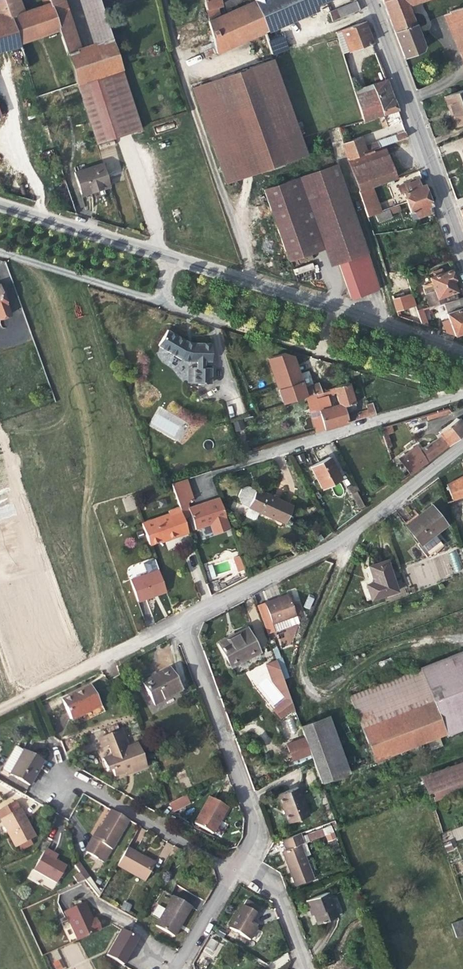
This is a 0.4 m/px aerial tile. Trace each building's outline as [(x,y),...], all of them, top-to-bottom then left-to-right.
[(21,45),(20,43),(11,17),(5,0),(0,0),(0,51),(21,45)] [(19,0),(5,0),(11,17),(23,13),(19,0)] [(58,29),(67,54),(80,49),(64,0),(49,0),(58,29)] [(100,0),(78,0),(92,45),(112,38),(100,0)] [(205,9),(217,6),(218,6),(220,5),(219,0),(203,0),(205,9)] [(254,1),(265,32),(278,26),(317,9),(317,7),(326,4),(324,0),(255,0),(254,1)] [(405,0),(384,0),(382,1),(404,57),(422,50),(423,46),(407,4),(405,0)] [(219,17),(208,22),(216,53),(264,32),(265,32),(254,1),(219,17)] [(360,9),(356,1),(329,13),(332,22),(360,9)] [(58,29),(50,3),(44,5),(23,13),(11,17),(20,43),(58,29)] [(219,17),(217,6),(205,9),(208,22),(219,17)] [(449,12),(462,44),(462,7),(449,12)] [(372,42),(364,21),(335,32),(342,54),(372,42)] [(265,32),(264,32),(271,54),(287,49),(278,26),(265,32)] [(80,49),(67,54),(76,84),(77,84),(122,69),(112,38),(92,45),(80,49)] [(306,154),(272,60),(192,88),(225,183),(306,154)] [(141,129),(122,69),(77,84),(97,143),(141,129)] [(397,109),(386,80),(372,85),(382,115),(397,109)] [(382,115),(372,85),(354,91),(363,121),(382,115)] [(444,96),(455,127),(462,124),(462,90),(444,96)] [(407,137),(405,131),(363,146),(360,137),(342,143),(348,160),(349,160),(373,151),(373,150),(407,137)] [(395,178),(385,147),(373,151),(349,160),(359,191),(395,178)] [(81,194),(109,185),(103,163),(85,169),(84,164),(77,167),(78,171),(74,172),(81,194)] [(379,289),(337,164),(263,190),(287,261),(323,249),(329,266),(338,263),(351,299),(379,289)] [(428,195),(421,178),(398,187),(400,194),(404,193),(407,202),(428,195)] [(371,187),(358,192),(367,217),(380,212),(371,187)] [(431,205),(428,195),(407,202),(413,219),(430,213),(427,207),(431,205)] [(400,210),(398,205),(388,209),(390,214),(400,210)] [(390,214),(388,209),(375,214),(378,223),(392,217),(390,214)] [(444,303),(457,299),(454,292),(456,291),(452,282),(454,281),(450,270),(442,273),(440,269),(433,272),(434,275),(429,277),(431,282),(424,285),(422,288),(429,307),(444,303)] [(414,305),(406,276),(387,281),(396,311),(414,305)] [(0,287),(0,318),(10,315),(0,287)] [(457,299),(444,303),(447,313),(446,313),(448,320),(441,322),(444,332),(454,336),(462,333),(462,297),(457,299)] [(422,308),(416,310),(421,324),(427,326),(422,308)] [(211,361),(211,343),(193,343),(187,341),(167,330),(158,345),(180,359),(189,361),(197,361),(196,367),(193,367),(193,383),(211,383),(211,368),(203,367),(203,361),(211,361)] [(268,358),(283,404),(306,397),(316,393),(316,394),(321,392),(318,383),(303,388),(292,355),(285,353),(268,358)] [(357,408),(349,383),(334,388),(336,393),(339,404),(340,407),(344,406),(346,413),(352,411),(357,408)] [(339,404),(331,407),(328,396),(336,393),(334,388),(321,392),(316,394),(316,393),(306,397),(315,432),(348,423),(347,417),(346,413),(344,406),(340,407),(339,404)] [(367,410),(357,413),(358,419),(375,415),(373,403),(365,405),(367,410)] [(179,439),(188,421),(158,407),(149,426),(179,439)] [(447,408),(426,415),(427,420),(451,412),(447,408)] [(358,419),(357,413),(347,417),(348,423),(358,419)] [(462,433),(462,425),(457,418),(439,432),(441,436),(419,450),(417,446),(399,460),(410,475),(462,433)] [(241,420),(233,422),(236,431),(244,429),(241,420)] [(391,425),(380,428),(383,436),(387,435),(393,433),(391,425)] [(340,478),(329,457),(311,467),(322,488),(340,478)] [(447,485),(453,501),(462,497),(462,476),(447,485)] [(186,479),(171,483),(179,507),(182,516),(190,513),(191,516),(195,529),(227,519),(219,496),(189,507),(187,502),(193,500),(186,479)] [(355,484),(348,488),(359,508),(364,506),(356,492),(359,491),(355,484)] [(259,511),(284,523),(293,506),(248,486),(241,489),(238,496),(240,503),(248,507),(244,514),(246,516),(253,520),(255,518),(259,511)] [(446,525),(431,506),(417,516),(405,526),(418,543),(417,545),(427,557),(443,545),(434,534),(446,525)] [(182,516),(179,507),(168,511),(169,514),(142,523),(149,545),(166,538),(167,540),(188,532),(183,518),(182,516)] [(462,575),(457,552),(411,564),(416,587),(462,575)] [(239,555),(233,557),(238,574),(245,571),(239,555)] [(397,591),(387,560),(369,566),(374,582),(366,585),(371,600),(397,591)] [(129,567),(132,577),(146,573),(143,563),(129,567)] [(152,594),(165,589),(158,570),(130,580),(137,601),(153,596),(152,594)] [(295,615),(288,594),(264,603),(272,623),(295,615)] [(308,596),(303,607),(309,609),(314,598),(308,596)] [(259,651),(247,627),(237,633),(238,635),(234,637),(219,645),(231,666),(259,651)] [(462,728),(462,653),(462,651),(349,696),(375,762),(462,728)] [(282,657),(276,659),(276,660),(283,679),(289,677),(282,657)] [(283,679),(276,660),(266,664),(272,681),(285,697),(285,699),(272,710),(279,718),(287,712),(294,709),(283,679)] [(154,705),(181,691),(170,671),(157,678),(153,680),(152,677),(142,683),(154,705)] [(98,703),(90,686),(62,700),(71,719),(85,713),(83,710),(98,703)] [(99,706),(98,703),(83,710),(85,713),(92,709),(99,706)] [(300,726),(304,737),(308,747),(310,753),(313,760),(321,784),(349,773),(328,716),(300,726)] [(146,767),(138,743),(128,747),(121,730),(99,738),(102,748),(108,745),(111,752),(112,755),(102,759),(107,771),(111,769),(114,776),(125,772),(126,772),(125,771),(131,769),(132,772),(146,767)] [(308,747),(304,737),(287,744),(292,759),(310,753),(308,747)] [(43,761),(16,746),(8,760),(16,763),(10,773),(10,774),(30,785),(43,761)] [(108,746),(99,749),(102,757),(111,754),(108,746)] [(16,763),(8,760),(3,770),(10,773),(16,763)] [(420,775),(429,801),(462,789),(462,760),(420,775)] [(308,816),(298,787),(278,794),(282,806),(288,823),(308,816)] [(188,803),(184,796),(169,804),(173,811),(188,803)] [(228,807),(209,797),(194,823),(212,833),(216,826),(228,807)] [(15,801),(0,809),(0,818),(16,847),(18,846),(30,840),(35,837),(27,823),(15,801)] [(128,820),(111,809),(100,828),(93,839),(86,852),(97,859),(105,846),(111,849),(128,820)] [(451,830),(456,841),(462,838),(462,825),(451,830)] [(100,828),(98,827),(93,835),(91,838),(93,839),(100,828)] [(299,833),(282,840),(286,849),(282,851),(286,862),(295,885),(316,877),(299,833)] [(93,839),(91,838),(84,851),(86,852),(93,839)] [(32,844),(30,840),(18,846),(21,850),(32,844)] [(111,849),(105,846),(97,859),(104,862),(111,849)] [(144,881),(154,864),(142,857),(127,848),(117,865),(144,881)] [(57,855),(46,849),(44,853),(55,859),(57,855)] [(55,859),(44,853),(43,852),(34,870),(56,883),(60,877),(61,878),(64,873),(63,872),(66,866),(55,859)] [(78,883),(85,878),(96,895),(101,892),(80,861),(74,865),(79,872),(73,875),(78,883)] [(337,916),(328,892),(306,900),(309,909),(312,908),(314,914),(317,923),(337,916)] [(180,925),(191,907),(173,896),(165,910),(155,926),(174,937),(180,925)] [(251,924),(260,908),(246,900),(237,915),(229,928),(249,940),(257,928),(251,924)] [(124,901),(120,909),(129,912),(132,904),(124,901)] [(77,940),(100,929),(97,923),(95,919),(92,920),(84,903),(64,912),(77,940)] [(157,905),(152,914),(160,918),(165,910),(157,905)] [(451,923),(456,937),(462,935),(462,919),(451,923)] [(72,929),(66,932),(70,941),(76,939),(72,929)] [(138,939),(121,929),(106,955),(123,965),(129,954),(138,939)] [(209,938),(203,953),(216,958),(222,943),(209,938)] [(64,968),(59,959),(52,962),(56,968),(63,968),(64,968)]
